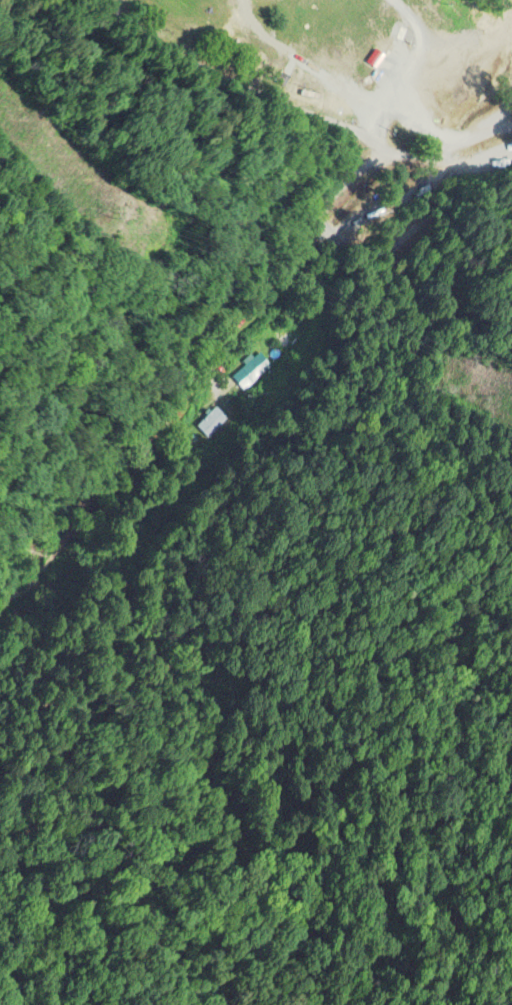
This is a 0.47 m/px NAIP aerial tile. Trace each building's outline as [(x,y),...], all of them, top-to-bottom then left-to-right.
[(399,41),(407,43),(411,26),(403,23),(399,41)]
